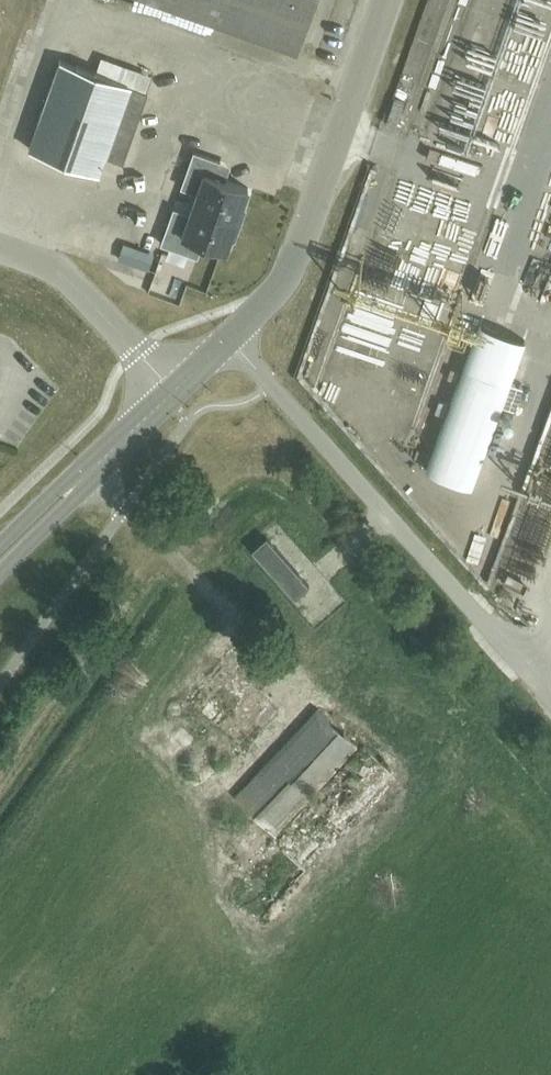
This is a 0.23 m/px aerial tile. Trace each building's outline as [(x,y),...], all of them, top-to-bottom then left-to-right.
[(298,52),(316,0),(150,0),(298,52)] [(540,51),(549,28),(522,17),(513,41),(540,51)] [(147,92),(59,61),(28,149),(99,174),(105,156),(123,162),(147,92)] [(193,204),(238,220),(244,205),(242,204),(248,188),(214,176),(220,162),(193,152),(182,183),(198,188),(193,204)] [(238,220),(193,204),(187,219),(171,213),(161,244),(187,254),(192,239),(225,250),(231,234),(233,235),(238,220)] [(129,247),(124,262),(154,271),(159,255),(129,247)] [(465,366),(427,469),(471,486),(510,383),(465,366)] [(309,585),(266,537),(252,549),(295,598),(309,585)] [(250,753),(286,712),(266,695),(284,674),(244,640),(191,701),(250,753)] [(275,764),(245,796),(279,827),(358,742),(324,711),(292,745),(308,760),(291,779),(275,764)]
